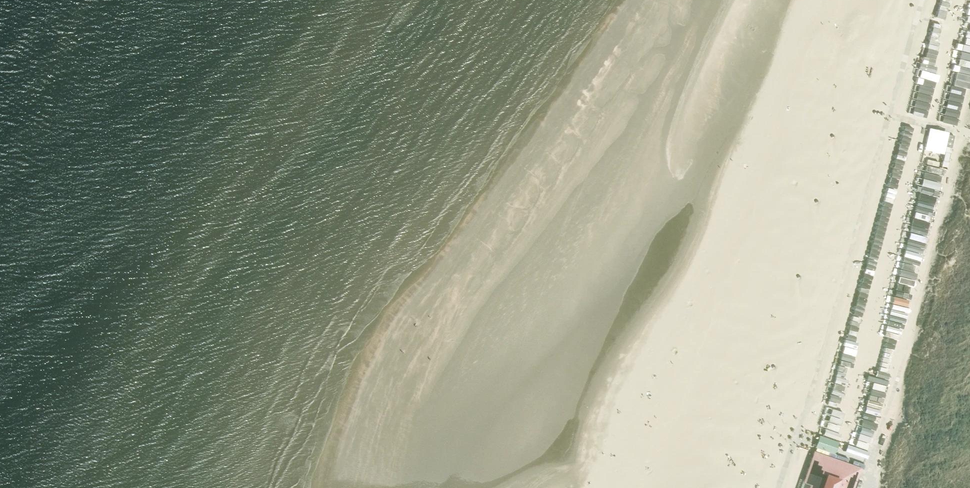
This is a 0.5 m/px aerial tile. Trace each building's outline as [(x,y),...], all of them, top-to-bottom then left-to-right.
[(943,18),(948,0),(940,0),(935,16),(943,18)] [(944,122),(956,124),(963,87),(969,88),(969,68),(969,13),(969,21),(963,20),(944,122)] [(930,22),(912,114),(927,116),(935,74),(932,73),(941,24),(930,22)] [(853,340),(912,128),(904,125),(820,426),(824,427),(821,434),(838,440),(841,432),(836,431),(843,411),(834,408),(847,366),(850,367),(857,341),(853,340)] [(946,168),(953,133),(928,128),(921,163),(945,168),(946,168)] [(866,450),(945,168),(921,163),(846,442),(866,450)] [(814,485),(813,487),(852,487),(859,468),(814,452),(813,452),(803,481),(814,485)]
